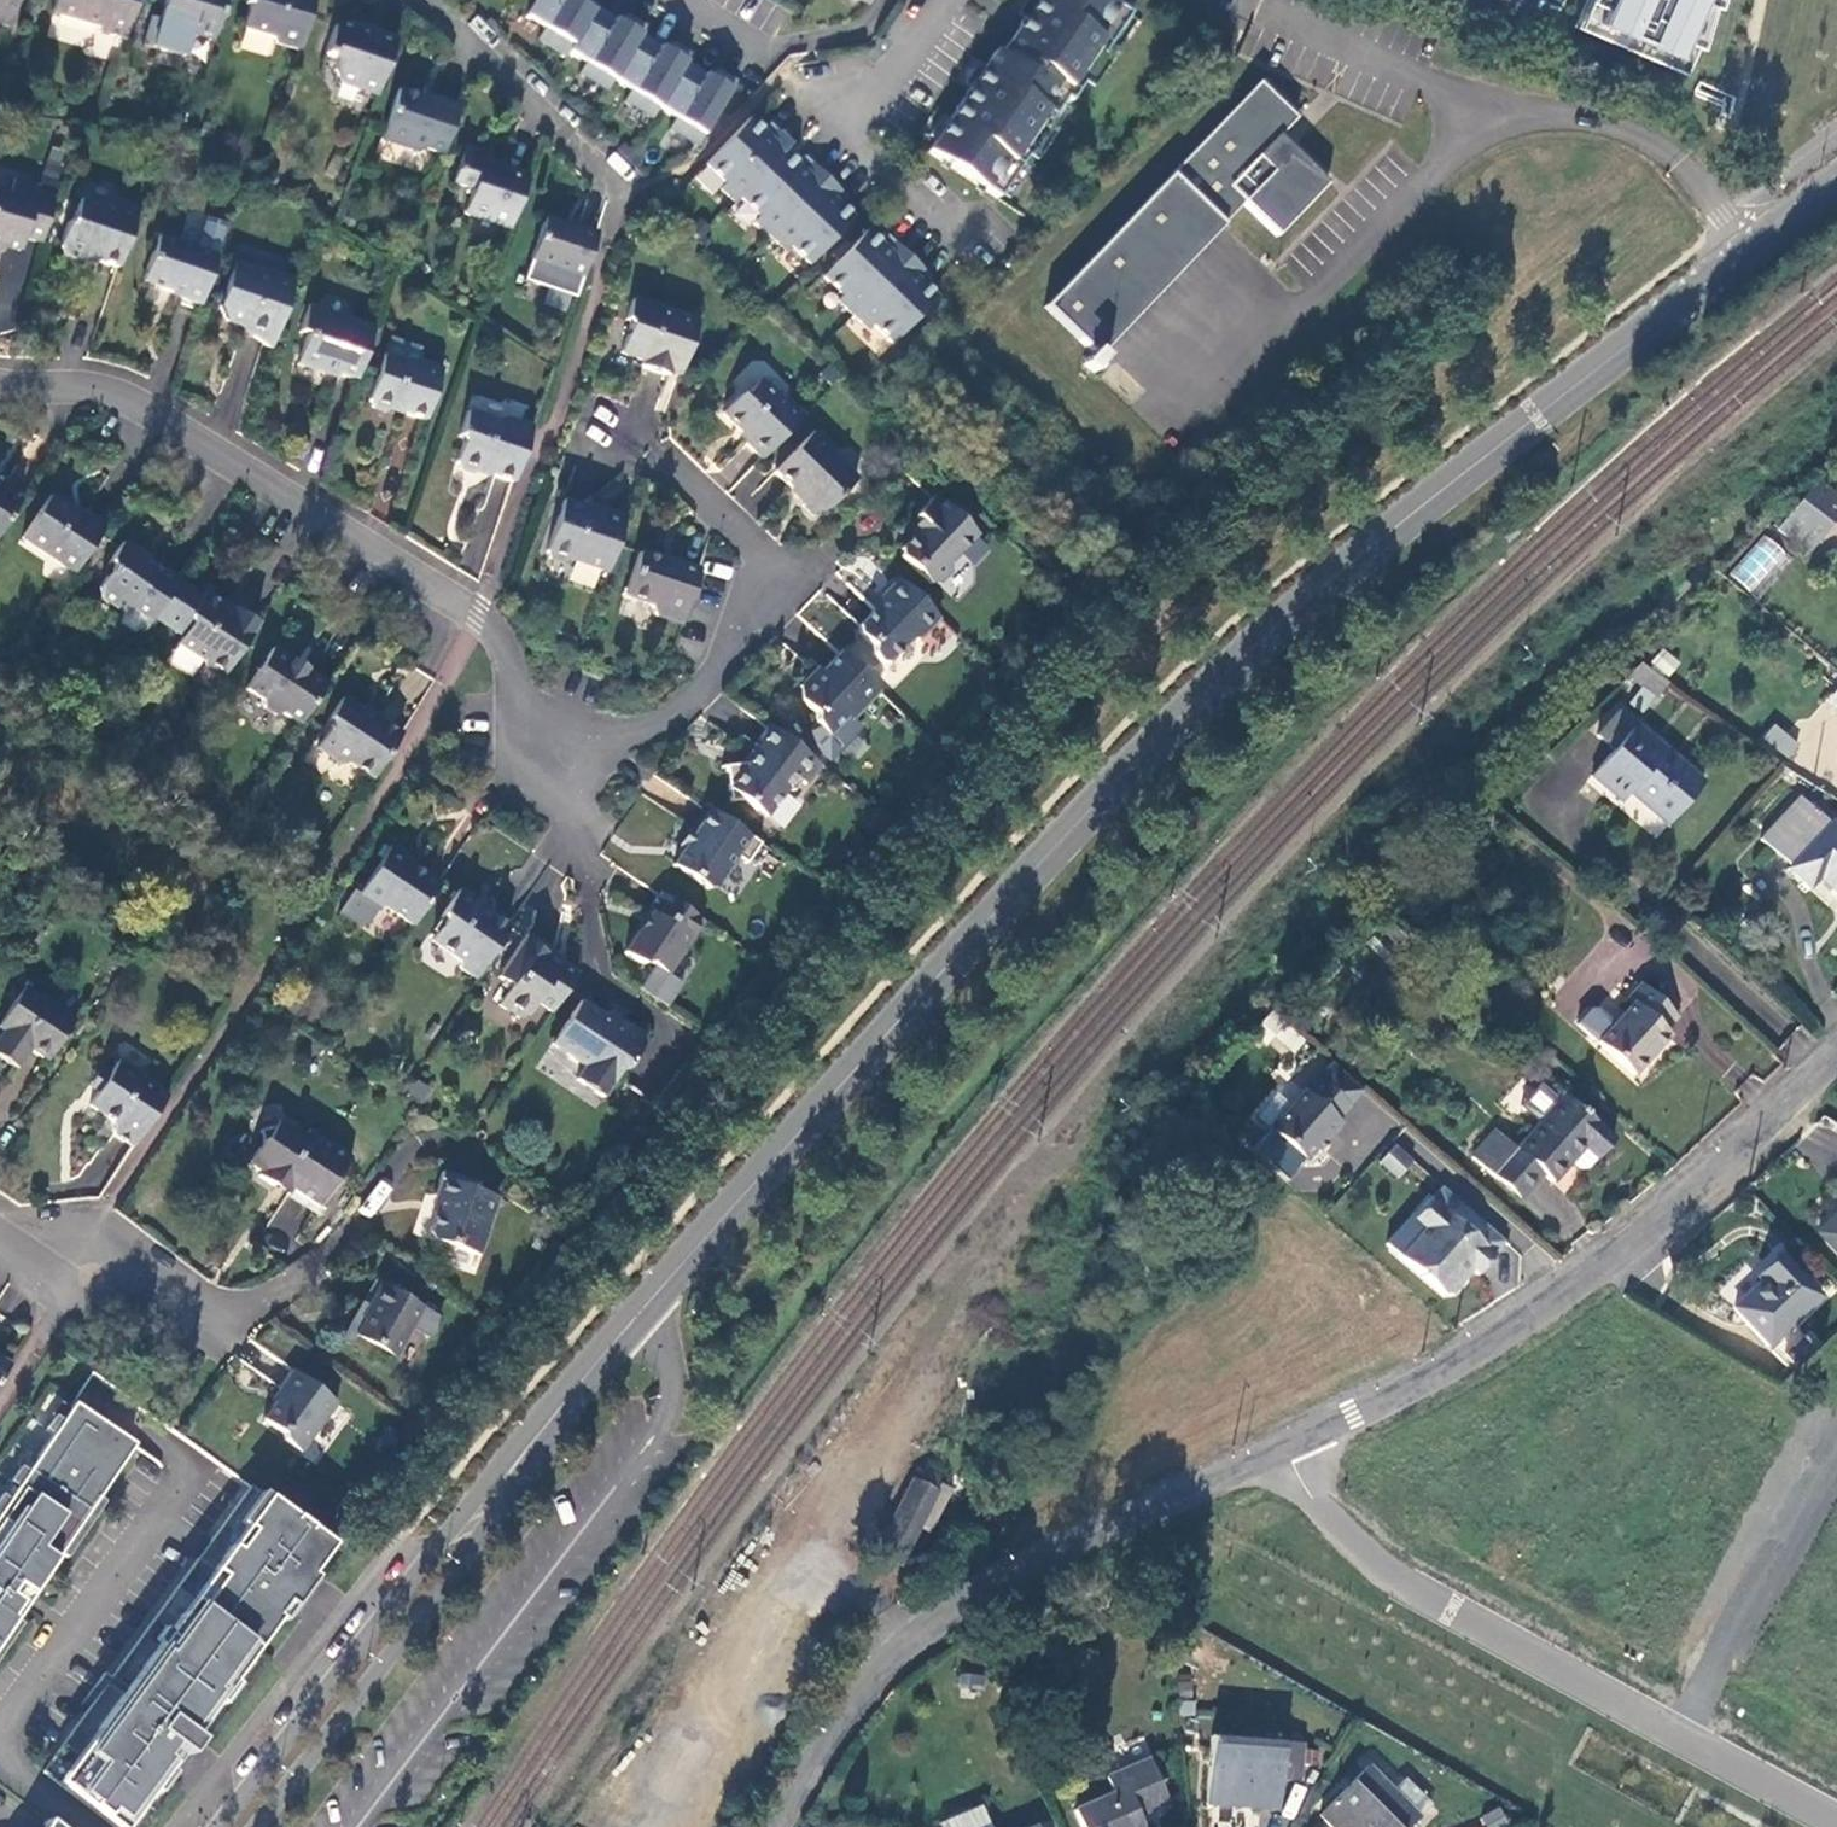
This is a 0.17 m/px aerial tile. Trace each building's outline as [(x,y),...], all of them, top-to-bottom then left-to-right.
[(13,0),(0,0),(0,27),(4,28),(13,0)] [(135,0),(53,0),(49,14),(99,27),(97,35),(123,42),(135,0)] [(209,42),(210,41),(222,0),(162,0),(160,2),(154,21),(145,19),(137,46),(177,58),(184,35),(209,42)] [(294,56),(311,0),(243,0),(241,6),(246,10),(241,32),(268,41),(274,49),(294,56)] [(521,16),(540,28),(533,39),(561,56),(563,52),(580,62),(573,73),(602,90),(608,79),(625,89),(619,100),(647,117),(654,106),(670,116),(664,127),(692,144),(731,79),(711,67),(706,75),(681,60),(686,52),(666,40),(661,48),(635,33),(641,25),(621,13),(616,22),(591,7),(592,5),(584,0),(572,0),(571,0),(530,0),(521,16)] [(994,196),(1060,95),(1065,98),(1122,12),(1104,0),(1031,0),(995,55),(989,51),(924,151),(994,196)] [(1584,29),(1686,73),(1718,0),(1596,0),(1584,29)] [(337,85),(374,98),(391,48),(359,36),(357,31),(340,25),(329,30),(321,57),(335,63),(331,74),(337,85)] [(1280,238),(1332,185),(1288,157),(1274,172),(1261,158),(1283,135),(1299,118),(1262,82),(1043,302),(1090,348),(1095,352),(1244,202),(1280,238)] [(424,151),(439,157),(456,109),(434,102),(432,107),(395,94),(379,145),(412,156),(424,151)] [(785,245),(806,264),(849,217),(836,205),(829,199),(836,191),(806,163),(799,171),(792,164),(778,151),(786,144),(771,130),(764,137),(757,131),(742,117),(698,164),(720,184),(715,189),(730,203),(734,198),(755,217),(750,222),(781,250),(785,245)] [(771,130),(764,123),(757,131),(764,137),(771,130)] [(1288,157),(1332,185),(1283,135),(1261,158),(1274,172),(1288,157)] [(507,231),(525,178),(501,170),(500,174),(485,169),(482,158),(461,150),(450,185),(464,191),(456,214),(507,231)] [(806,163),(799,156),(792,164),(799,171),(806,163)] [(36,248),(49,203),(29,197),(31,190),(8,184),(2,199),(0,198),(0,252),(1,250),(3,244),(17,248),(18,243),(36,248)] [(29,197),(49,203),(53,189),(32,184),(31,190),(29,197)] [(843,197),(836,191),(829,199),(836,205),(843,197)] [(83,260),(114,271),(133,215),(108,208),(102,212),(75,203),(69,227),(61,225),(52,251),(57,258),(76,264),(83,260)] [(578,280),(593,236),(574,230),(573,233),(542,222),(528,262),(578,280)] [(862,230),(818,277),(838,295),(833,300),(865,328),(869,323),(889,342),(933,294),(920,283),(912,276),(919,268),(890,241),(883,248),(875,242),(862,230)] [(890,241),(882,234),(875,242),(883,248),(890,241)] [(177,302),(196,309),(212,260),(154,240),(140,285),(176,297),(177,302)] [(15,254),(17,248),(3,244),(1,250),(15,254)] [(578,280),(528,262),(520,284),(571,301),(578,280)] [(248,345),(266,357),(290,283),(250,269),(247,273),(228,267),(216,306),(219,324),(244,336),(248,345)] [(927,275),(919,268),(912,276),(920,283),(927,275)] [(678,375),(695,325),(629,303),(623,321),(626,331),(618,354),(639,364),(637,372),(666,380),(668,371),(678,375)] [(325,371),(354,382),(371,331),(305,308),(297,335),(303,338),(294,367),(319,376),(325,371)] [(1102,359),(1095,352),(1090,348),(1078,361),(1089,371),(1102,359)] [(422,421),(441,371),(424,364),(413,367),(382,358),(366,402),(371,410),(384,415),(392,410),(422,421)] [(754,459),(793,417),(779,403),(771,404),(749,384),(737,397),(729,398),(714,413),(741,441),(739,445),(754,459)] [(478,471),(510,483),(528,428),(504,420),(494,424),(463,415),(455,439),(459,447),(453,464),(455,471),(472,476),(478,471)] [(824,448),(806,430),(768,472),(794,496),(796,506),(805,514),(815,513),(847,478),(825,458),(824,448)] [(1836,519),(1836,495),(1819,481),(1791,515),(1821,538),(1836,519)] [(19,501),(0,491),(0,530),(19,501)] [(971,535),(929,495),(908,518),(915,524),(894,547),(894,556),(922,583),(932,584),(943,572),(943,563),(971,535)] [(19,543),(71,576),(102,529),(82,516),(78,519),(46,500),(19,543)] [(600,573),(618,521),(596,514),(593,517),(555,505),(539,552),(543,562),(558,567),(566,561),(600,573)] [(1728,570),(1750,593),(1789,556),(1767,533),(1728,570)] [(126,609),(148,625),(176,582),(162,573),(152,574),(142,569),(146,561),(119,547),(106,567),(107,574),(96,593),(99,603),(120,616),(126,609)] [(687,589),(692,573),(673,566),(671,569),(632,558),(617,600),(642,608),(647,617),(674,627),(677,619),(687,589)] [(913,637),(932,618),(891,577),(875,595),(878,599),(853,629),(853,636),(863,645),(863,653),(872,663),(882,661),(904,638),(913,637)] [(203,670),(218,682),(257,625),(238,613),(234,619),(223,611),(201,597),(186,618),(189,627),(177,646),(201,662),(203,670)] [(226,606),(223,611),(234,619),(238,613),(226,606)] [(1669,677),(1680,661),(1661,647),(1650,663),(1669,677)] [(283,716),(297,725),(325,684),(302,670),(300,673),(291,668),(294,663),(272,650),(244,691),(260,701),(263,711),(275,719),(283,716)] [(841,720),(871,689),(832,651),(810,677),(802,671),(789,685),(789,697),(802,709),(802,718),(819,734),(837,716),(841,720)] [(1669,684),(1640,661),(1627,677),(1655,699),(1669,684)] [(1836,711),(1836,687),(1825,702),(1836,711)] [(351,766),(370,780),(400,735),(371,716),(370,718),(341,701),(329,720),(330,726),(314,748),(340,764),(351,766)] [(1619,783),(1668,826),(1706,784),(1619,710),(1596,737),(1613,752),(1592,777),(1609,793),(1619,783)] [(1772,723),(1761,738),(1789,759),(1801,744),(1772,723)] [(811,763),(761,725),(746,744),(752,748),(741,760),(732,762),(715,764),(721,797),(735,796),(758,813),(776,790),(784,790),(792,780),(796,782),(811,763)] [(746,744),(732,762),(741,760),(752,748),(746,744)] [(1811,891),(1821,880),(1836,895),(1836,828),(1831,822),(1828,824),(1800,797),(1761,840),(1790,866),(1787,869),(1811,891)] [(702,810),(695,806),(670,845),(677,849),(702,810)] [(753,843),(702,810),(677,849),(667,865),(702,888),(711,886),(730,856),(740,863),(753,843)] [(379,905),(406,924),(433,883),(404,864),(402,856),(384,844),(351,894),(370,907),(379,905)] [(1811,891),(1826,906),(1836,895),(1821,880),(1811,891)] [(468,976),(503,925),(484,914),(482,914),(473,909),(471,902),(450,888),(434,914),(435,923),(425,942),(450,958),(453,965),(468,976)] [(658,970),(692,918),(651,891),(639,909),(642,911),(618,951),(632,962),(643,959),(658,970)] [(528,999),(544,1011),(569,973),(547,958),(551,952),(519,932),(491,974),(504,983),(492,1003),(514,1019),(528,999)] [(1634,1076),(1671,1037),(1667,1033),(1681,1019),(1642,984),(1629,998),(1634,1003),(1598,1043),(1634,1076)] [(44,1057),(50,1047),(56,1050),(74,1021),(23,987),(0,1023),(0,1030),(5,1034),(0,1043),(0,1056),(19,1067),(29,1049),(44,1057)] [(611,1024),(574,1000),(545,1042),(577,1063),(569,1077),(596,1094),(613,1069),(618,1067),(635,1041),(633,1031),(619,1021),(611,1024)] [(1317,1025),(1329,1011),(1320,1003),(1308,1017),(1317,1025)] [(1266,1017),(1259,1040),(1297,1051),(1304,1029),(1266,1017)] [(50,1047),(44,1057),(48,1061),(56,1050),(50,1047)] [(133,1147),(166,1095),(140,1079),(143,1076),(119,1060),(106,1078),(94,1079),(97,1091),(87,1107),(111,1121),(114,1135),(133,1147)] [(1317,1081),(1349,1109),(1364,1093),(1332,1065),(1317,1081)] [(1302,1091),(1268,1128),(1304,1160),(1313,1150),(1324,1138),(1327,1141),(1342,1124),(1338,1121),(1349,1109),(1317,1081),(1306,1094),(1302,1091)] [(1543,1126),(1563,1105),(1548,1090),(1528,1110),(1543,1126)] [(1568,1100),(1563,1105),(1543,1126),(1520,1152),(1499,1132),(1475,1159),(1522,1201),(1545,1176),(1554,1184),(1586,1149),(1600,1160),(1617,1142),(1568,1100)] [(250,1152),(242,1163),(255,1171),(252,1176),(283,1195),(287,1189),(312,1205),(346,1156),(304,1131),(300,1137),(282,1126),(256,1130),(261,1152),(250,1152)] [(1324,1138),(1313,1150),(1316,1153),(1327,1141),(1324,1138)] [(1398,1178),(1415,1160),(1395,1143),(1379,1161),(1398,1178)] [(477,1250),(494,1193),(469,1186),(471,1177),(439,1169),(433,1194),(436,1202),(435,1203),(428,1230),(430,1237),(477,1250)] [(1441,1190),(1429,1203),(1493,1260),(1505,1246),(1441,1190)] [(1493,1260),(1429,1203),(1413,1221),(1426,1233),(1401,1261),(1445,1299),(1453,1299),(1462,1289),(1461,1277),(1468,1269),(1477,1278),(1493,1260)] [(1819,1234),(1836,1252),(1836,1217),(1819,1234)] [(1770,1348),(1821,1301),(1782,1258),(1758,1279),(1763,1283),(1735,1310),(1770,1348)] [(393,1357),(420,1308),(378,1285),(366,1306),(370,1307),(355,1335),(393,1357)] [(1793,1365),(1810,1351),(1802,1342),(1786,1357),(1793,1365)] [(12,1361),(0,1354),(0,1380),(12,1361)] [(296,1455),(333,1404),(287,1372),(274,1391),(278,1394),(260,1423),(276,1433),(279,1445),(296,1455)] [(67,1403),(0,1504),(0,1635),(11,1619),(6,1616),(16,1601),(6,1594),(13,1584),(28,1594),(128,1444),(67,1403)] [(898,1568),(899,1565),(906,1553),(918,1529),(937,1493),(932,1491),(938,1478),(924,1471),(917,1484),(912,1482),(876,1554),(898,1568)] [(939,1489),(937,1493),(918,1529),(928,1535),(950,1495),(939,1489)] [(113,1826),(123,1826),(169,1762),(161,1756),(170,1744),(184,1755),(196,1739),(190,1734),(275,1616),(270,1612),(280,1599),(285,1603),(328,1543),(262,1495),(245,1518),(251,1522),(236,1542),(231,1538),(220,1553),(229,1559),(197,1603),(188,1597),(93,1729),(99,1733),(60,1786),(113,1826)] [(899,1565),(932,1582),(937,1580),(942,1572),(906,1553),(899,1565)] [(980,1677),(959,1677),(958,1691),(980,1692),(980,1677)] [(1192,1719),(1191,1703),(1177,1705),(1179,1720),(1192,1719)] [(1302,1746),(1210,1738),(1207,1807),(1278,1811),(1280,1780),(1299,1781),(1302,1746)] [(1105,1778),(1112,1794),(1074,1812),(1080,1826),(1141,1826),(1136,1818),(1167,1804),(1148,1759),(1105,1778)] [(1328,1826),(1411,1826),(1431,1806),(1405,1780),(1393,1790),(1367,1767),(1318,1817),(1328,1826)] [(981,1807),(939,1826),(940,1826),(990,1826),(981,1807)] [(1495,1811),(1480,1819),(1484,1826),(1505,1826),(1495,1811)] [(43,1819),(38,1826),(53,1826),(43,1819)]
